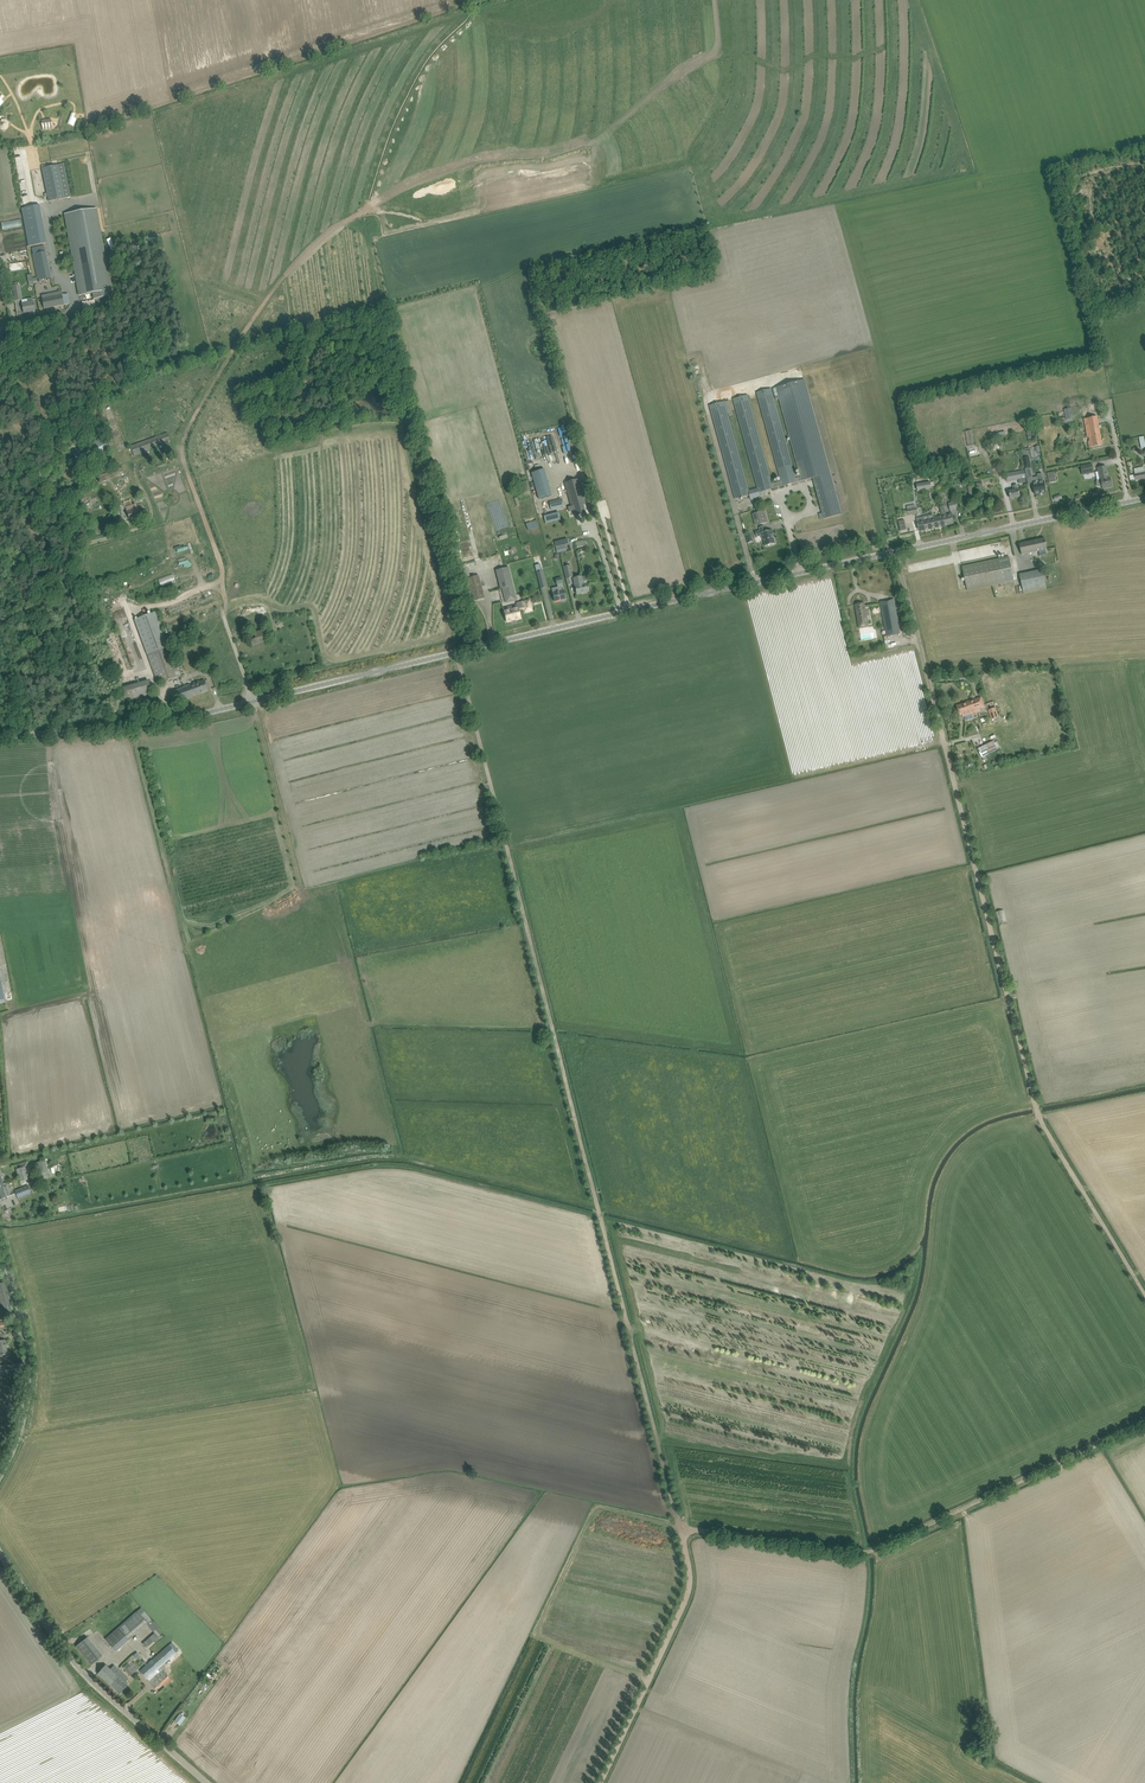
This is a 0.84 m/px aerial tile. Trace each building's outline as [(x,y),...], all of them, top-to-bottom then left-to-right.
[(0,119),(0,129),(10,120),(5,114),(0,119)] [(70,116),(67,123),(74,126),(76,119),(73,117),(74,115),(70,114),(70,116)] [(54,127),(53,126),(56,119),(50,116),(44,128),(51,132),(54,127)] [(25,131),(31,134),(37,122),(30,119),(25,131)] [(71,197),(64,164),(42,168),(48,201),(71,197)] [(40,205),(21,209),(29,246),(46,242),(40,205)] [(96,208),(65,214),(75,272),(80,296),(93,293),(95,299),(112,296),(96,208)] [(60,274),(75,272),(65,214),(50,217),(60,274)] [(44,246),(32,248),(33,254),(45,252),(44,246)] [(48,265),(36,268),(38,280),(51,278),(48,265)] [(47,295),(42,296),(44,309),(70,304),(68,294),(48,298),(47,295)] [(22,300),(22,303),(24,312),(35,310),(33,298),(22,300)] [(825,519),(842,514),(804,379),(776,387),(801,477),(796,478),(797,482),(813,478),(825,519)] [(710,405),(734,493),(736,499),(750,495),(751,499),(761,497),(759,492),(763,491),(767,490),(797,482),(796,478),(771,389),(757,393),(781,482),(772,484),(748,395),(733,399),(758,488),(749,490),(724,401),(710,405)] [(1071,408),(1064,409),(1064,412),(1066,420),(1073,418),(1071,409),(1071,408)] [(1090,441),(1088,441),(1090,447),(1102,445),(1097,417),(1084,419),(1088,438),(1089,438),(1090,441)] [(974,444),(973,440),(971,430),(965,431),(968,445),(974,444)] [(167,433),(131,446),(134,455),(171,442),(167,433)] [(1031,447),(1032,456),(1040,455),(1039,446),(1031,447)] [(1029,457),(1023,458),(1025,469),(1031,468),(1029,457)] [(1091,463),(1081,466),(1083,475),(1093,472),(1091,463)] [(121,467),(116,469),(99,475),(101,481),(123,473),(121,467)] [(1098,481),(1096,483),(1097,486),(1099,487),(1102,486),(1103,488),(1112,486),(1110,478),(1108,478),(1106,467),(1099,468),(1101,480),(1098,481)] [(544,469),(532,473),(539,499),(552,496),(544,469)] [(1025,470),(1012,473),(1006,474),(1007,481),(1026,477),(1025,470)] [(1055,472),(1048,473),(1050,482),(1056,481),(1055,472)] [(1033,484),(1034,488),(1035,494),(1046,492),(1044,482),(1043,476),(1042,474),(1037,474),(1038,477),(1039,483),(1033,484)] [(91,479),(70,487),(72,492),(93,484),(91,479)] [(579,479),(564,483),(571,506),(568,507),(569,511),(575,510),(577,516),(586,513),(583,505),(586,504),(580,482),(579,479)] [(530,495),(528,481),(519,482),(522,497),(530,495)] [(930,482),(917,484),(918,490),(924,490),(931,488),(930,482)] [(1014,490),(1009,491),(1011,498),(1020,497),(1018,490),(1017,485),(1013,486),(1014,490)] [(89,499),(89,500),(87,501),(89,505),(99,501),(97,496),(89,499)] [(550,509),(563,506),(561,499),(549,502),(550,509)] [(956,501),(948,503),(950,510),(958,508),(956,501)] [(126,508),(128,514),(130,520),(140,516),(136,503),(132,505),(126,508)] [(907,506),(908,509),(909,515),(917,513),(916,507),(915,505),(907,506)] [(942,516),(945,526),(954,524),(951,514),(946,515),(944,506),(940,507),(942,516)] [(751,511),(740,513),(741,520),(744,519),(746,528),(752,527),(752,525),(749,526),(748,522),(747,516),(752,515),(751,511)] [(764,511),(753,514),(756,525),(768,522),(764,511)] [(543,516),(545,523),(560,520),(559,512),(543,516)] [(935,528),(945,526),(942,516),(923,520),(923,517),(917,518),(919,531),(935,528)] [(526,524),(528,529),(538,526),(536,521),(526,524)] [(765,533),(764,528),(759,529),(760,532),(756,534),(757,538),(761,537),(762,541),(763,540),(765,548),(775,545),(773,536),(774,536),(773,531),(765,533)] [(1072,535),(1057,538),(1059,547),(1074,544),(1072,535)] [(1045,538),(1019,544),(1021,555),(1047,549),(1045,538)] [(566,551),(565,544),(555,546),(557,553),(566,551)] [(463,546),(457,548),(462,561),(467,559),(463,546)] [(1014,580),(1010,562),(1009,557),(962,566),(967,590),(1014,580)] [(1020,575),(1024,593),(1047,588),(1041,563),(1036,564),(1038,571),(1020,575)] [(461,564),(458,565),(460,573),(463,580),(468,579),(474,601),(475,600),(484,598),(478,576),(470,578),(468,571),(467,567),(465,567),(465,565),(462,566),(461,564)] [(540,564),(535,565),(541,589),(546,587),(540,564)] [(564,567),(568,585),(572,584),(570,577),(573,577),(570,565),(564,567)] [(497,570),(496,570),(500,589),(502,589),(505,602),(517,599),(509,567),(497,570)] [(573,578),(575,586),(577,594),(589,591),(587,584),(584,584),(582,576),(573,578)] [(553,593),(553,595),(554,601),(566,599),(561,578),(555,579),(558,591),(553,593)] [(882,611),(884,623),(887,636),(900,633),(894,599),(889,600),(890,610),(882,611)] [(523,606),(504,610),(506,622),(521,618),(519,611),(524,610),(524,613),(532,611),(530,600),(522,602),(523,606)] [(855,604),(859,629),(869,627),(864,603),(855,604)] [(135,619),(158,684),(180,676),(156,611),(135,619)] [(247,634),(251,646),(265,642),(261,630),(247,634)] [(118,689),(122,703),(152,694),(148,680),(118,689)] [(170,692),(174,703),(208,690),(205,680),(200,682),(199,681),(170,692)] [(985,707),(981,697),(956,706),(959,714),(961,713),(963,717),(981,711),(980,709),(985,707)] [(995,708),(988,711),(992,720),(998,717),(995,708)] [(998,749),(994,741),(978,749),(982,757),(998,749)] [(996,913),(998,924),(1007,922),(1004,910),(996,913)] [(50,1176),(45,1160),(36,1163),(40,1179),(50,1176)] [(27,1161),(15,1165),(17,1172),(19,1178),(20,1181),(32,1177),(31,1174),(27,1161)] [(3,1199),(7,1197),(11,1196),(7,1186),(5,1187),(3,1183),(0,1185),(0,1200),(3,1199)] [(28,1186),(15,1191),(18,1198),(31,1193),(29,1189),(28,1186)] [(0,1283),(0,1317),(13,1313),(5,1282),(0,1283)] [(6,1365),(4,1357),(3,1357),(3,1355),(8,1354),(5,1340),(0,1341),(0,1367),(6,1365)] [(137,1612),(105,1639),(115,1651),(147,1624),(155,1633),(146,1641),(143,1643),(146,1647),(158,1637),(163,1633),(145,1611),(140,1615),(137,1612)] [(88,1637),(76,1646),(92,1665),(103,1656),(88,1637)] [(176,1653),(169,1645),(140,1671),(147,1679),(176,1653)] [(128,1662),(123,1667),(126,1670),(125,1671),(131,1676),(133,1674),(139,1667),(134,1662),(131,1665),(128,1662)] [(106,1665),(98,1673),(120,1694),(128,1685),(125,1683),(128,1679),(114,1665),(111,1669),(106,1665)] [(169,1678),(162,1669),(149,1681),(156,1689),(169,1678)] [(180,1713),(174,1721),(180,1725),(186,1717),(180,1713)]
